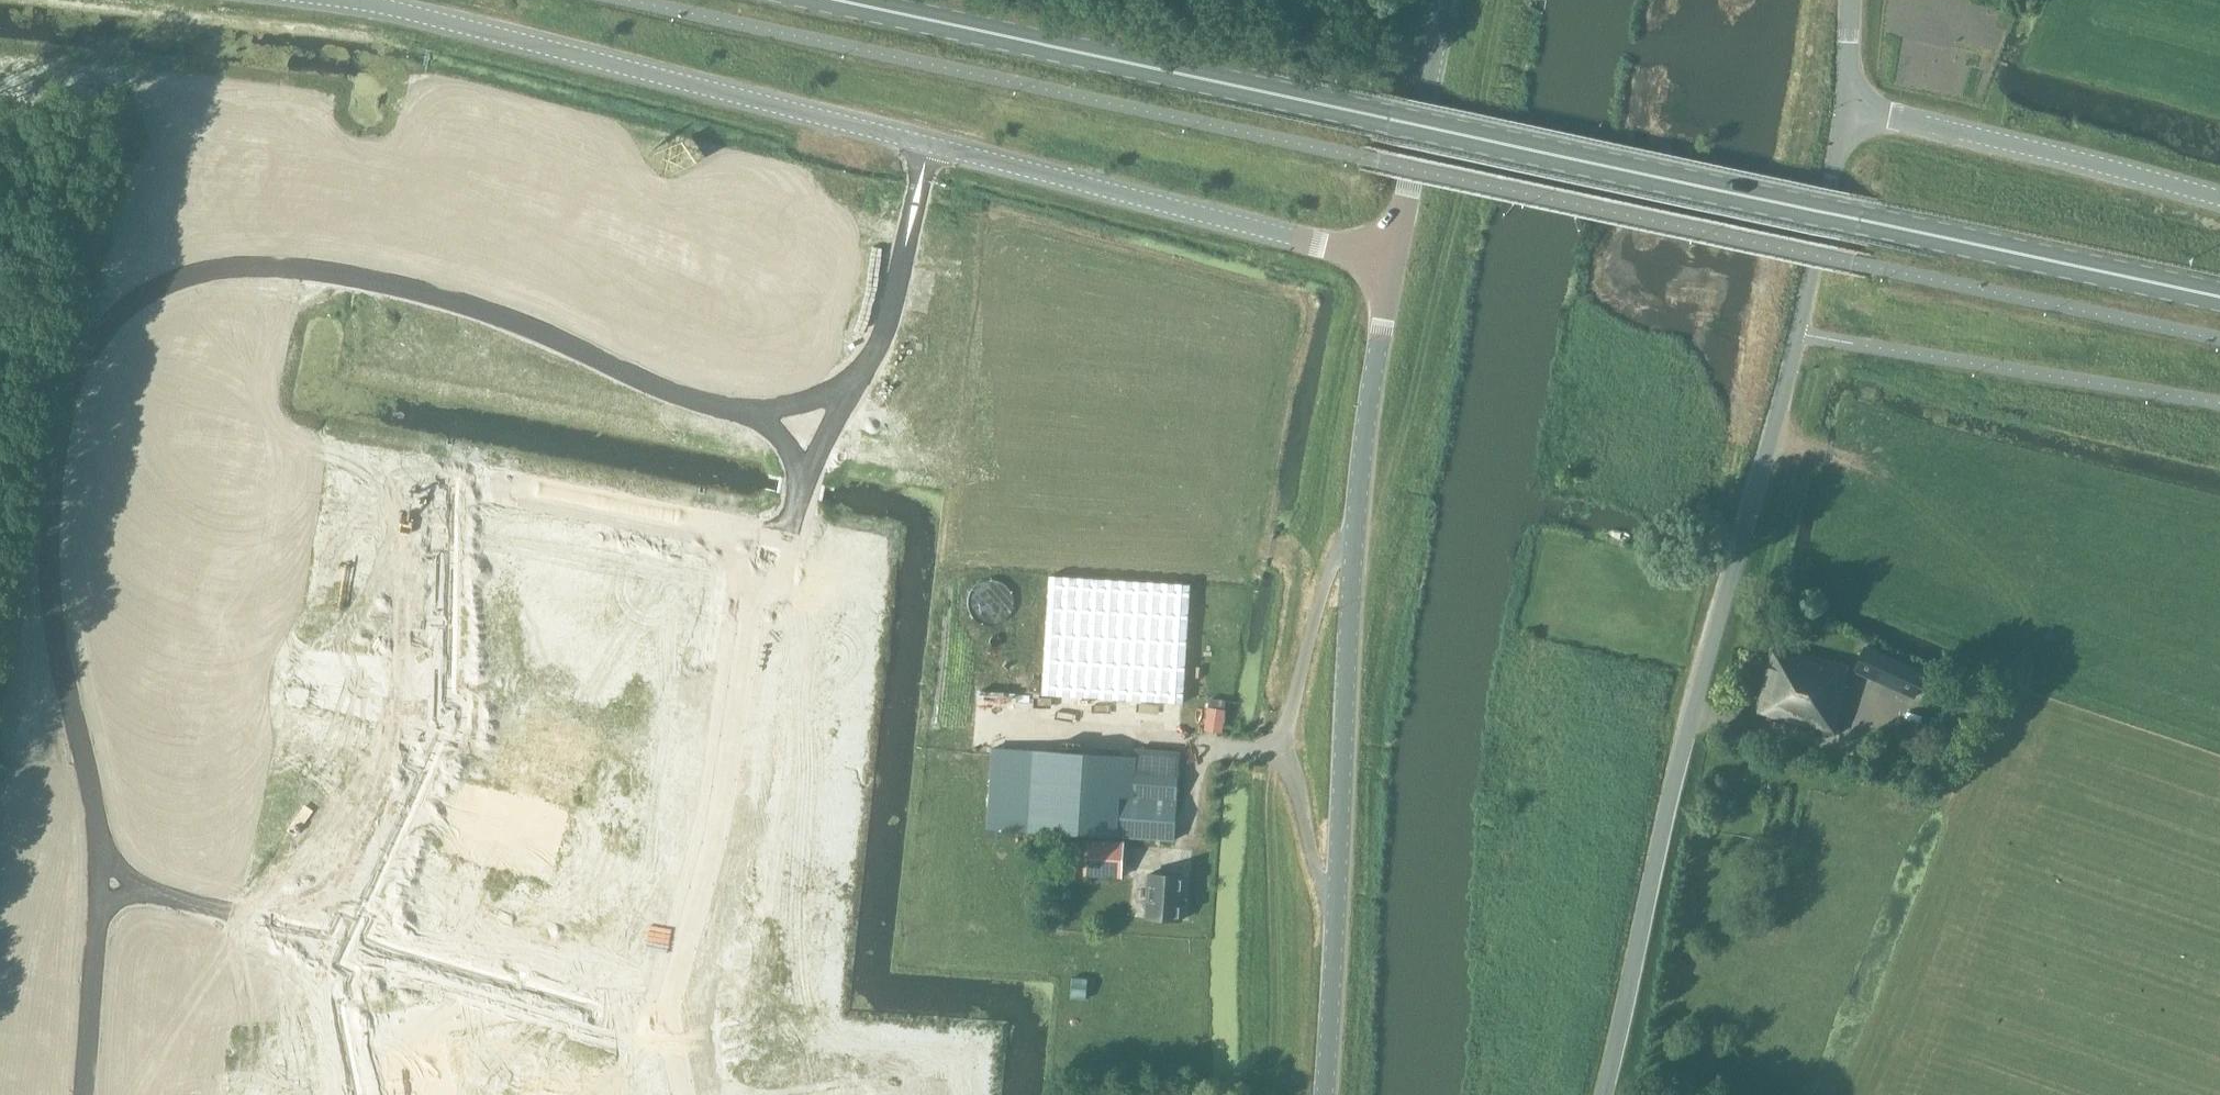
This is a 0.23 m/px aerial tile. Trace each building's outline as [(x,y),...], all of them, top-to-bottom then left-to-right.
[(341,478),(334,512),(387,522),(393,488),(341,478)] [(502,521),(494,563),(517,568),(525,525),(502,521)] [(525,525),(517,568),(539,572),(547,530),(525,525)] [(547,530),(539,572),(561,576),(569,534),(547,530)] [(380,532),(380,546),(408,546),(408,532),(380,532)] [(569,534),(561,576),(583,581),(591,538),(569,534)] [(591,538),(583,581),(605,585),(613,542),(591,538)] [(613,542),(605,585),(628,590),(637,547),(613,542)] [(352,550),(352,564),(361,564),(361,551),(352,550)] [(361,551),(361,564),(370,564),(370,551),(361,551)] [(675,568),(671,595),(716,602),(720,576),(702,573),(704,559),(677,555),(675,568)] [(1048,576),(1041,694),(1183,703),(1190,585),(1048,576)] [(332,589),(327,635),(353,638),(358,592),(332,589)] [(358,592),(353,638),(378,641),(383,595),(358,592)] [(383,595),(378,641),(404,643),(406,625),(420,627),(423,599),(383,595)] [(667,622),(665,635),(692,639),(694,625),(712,628),(716,602),(671,595),(667,622)] [(503,597),(502,611),(511,611),(511,598),(503,597)] [(511,598),(511,611),(520,611),(520,598),(511,598)] [(803,600),(799,628),(817,631),(814,645),(842,649),(848,608),(803,600)] [(547,601),(545,614),(554,615),(556,602),(547,601)] [(556,602),(554,615),(562,617),(565,604),(556,602)] [(591,609),(589,622),(598,624),(600,611),(591,609)] [(600,611),(598,624),(606,625),(609,612),(600,611)] [(488,635),(487,661),(533,662),(534,621),(509,621),(506,621),(506,635),(488,635)] [(1850,671),(1911,694),(1920,670),(1859,646),(1850,671)] [(605,647),(604,655),(617,657),(618,649),(605,647)] [(1768,651),(1754,718),(1833,735),(1844,684),(1840,684),(1843,667),(1768,651)] [(604,655),(603,664),(616,666),(617,657),(604,655)] [(789,668),(785,696),(830,703),(835,675),(851,678),(853,664),(826,660),(824,674),(789,668)] [(487,661),(487,687),(505,687),(505,702),(533,702),(533,662),(487,661)] [(598,691),(597,700),(610,702),(611,693),(598,691)] [(1227,702),(1211,699),(1207,724),(1223,727),(1227,702)] [(597,700),(596,708),(609,710),(610,702),(597,700)] [(492,720),(485,745),(529,757),(540,719),(513,711),(509,725),(492,720)] [(290,733),(283,759),(296,763),(294,768),(320,776),(322,770),(335,726),(309,719),(304,737),(290,733)] [(335,726),(322,770),(346,777),(359,733),(335,726)] [(591,735),(590,744),(603,746),(604,737),(591,735)] [(590,744),(589,753),(602,755),(603,746),(590,744)] [(485,745),(477,770),(495,775),(491,789),(518,796),(529,757),(485,745)] [(994,748),(989,830),(1104,837),(1130,838),(1175,841),(1180,749),(1136,746),(1136,756),(994,748)] [(305,799),(301,812),(309,814),(313,802),(305,799)] [(313,802),(309,814),(318,817),(321,804),(313,802)] [(574,818),(571,831),(579,833),(583,821),(574,818)] [(1087,838),(1085,875),(1122,877),(1124,840),(1087,838)] [(434,859),(430,871),(439,874),(442,861),(434,859)] [(442,861),(439,874),(447,876),(451,863),(442,861)] [(477,871),(473,884),(482,886),(485,873),(477,871)] [(485,873),(482,886),(490,888),(494,876),(485,873)] [(1150,875),(1147,918),(1182,920),(1185,877),(1150,875)] [(520,883),(516,896),(525,898),(529,886),(520,883)] [(411,885),(399,927),(422,933),(434,892),(411,885)] [(529,886),(525,898),(533,901),(537,888),(529,886)] [(434,892),(422,933),(443,940),(455,898),(434,892)] [(455,898),(443,940),(465,946),(477,904),(455,898)] [(477,904),(465,946),(486,952),(498,910),(477,904)] [(498,910),(486,952),(508,958),(520,916),(498,910)] [(567,915),(554,960),(591,971),(604,926),(567,915)] [(520,916),(508,958),(530,965),(542,923),(520,916)] [(604,926),(591,971),(628,981),(641,936),(604,926)] [(745,957),(741,985),(786,991),(792,950),(765,946),(763,960),(745,957)] [(1073,978),(1072,998),(1087,999),(1088,979),(1073,978)] [(741,985),(737,1012),(755,1015),(753,1028),(780,1032),(786,991),(741,985)] [(211,1094),(289,1094),(289,1087),(283,1086),(283,1074),(294,1074),(294,1061),(302,1061),(302,1039),(295,1039),(295,1020),(269,1020),(268,1041),(261,1041),(261,1036),(220,1036),(220,1059),(227,1059),(227,1069),(219,1069),(218,1088),(211,1088),(211,1094)] [(560,1023),(537,1027),(546,1075),(569,1071),(560,1023)] [(537,1027),(515,1031),(524,1079),(546,1075),(537,1027)] [(515,1031),(493,1036),(502,1083),(524,1079),(515,1031)] [(493,1036),(471,1040),(480,1088),(502,1083),(493,1036)] [(471,1040),(448,1044),(457,1092),(480,1088),(471,1040)] [(733,1055),(739,1082),(748,1085),(758,1083),(760,1094),(809,1094),(806,1062),(785,1062),(785,1056),(760,1053),(733,1055)] [(583,1068),(570,1071),(571,1079),(584,1077),(583,1068)] [(563,1083),(565,1094),(572,1094),(574,1094),(572,1082),(563,1083)]
